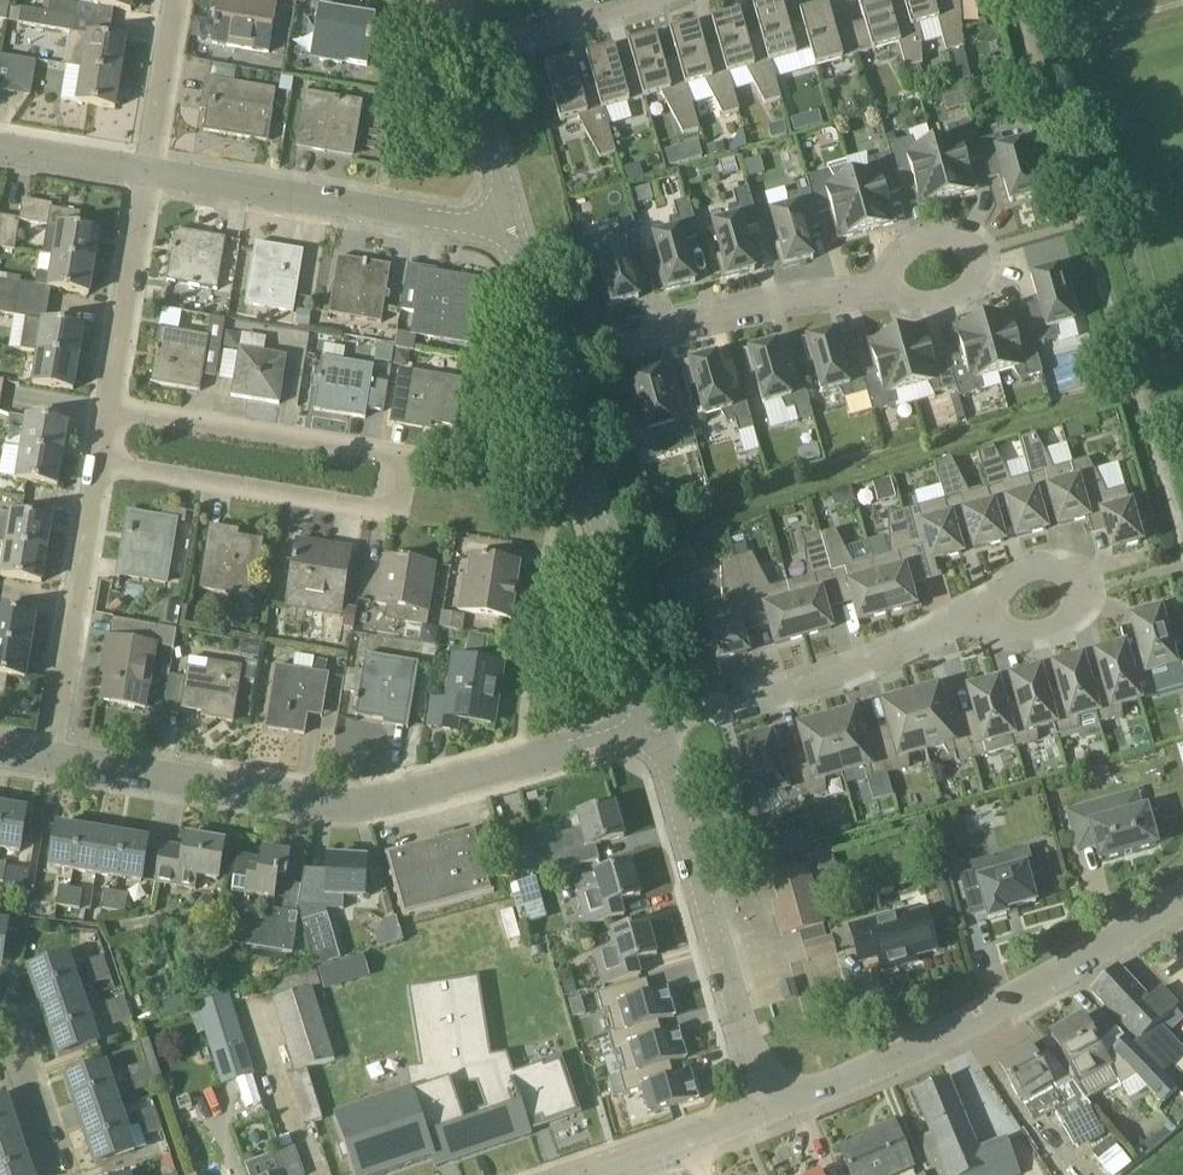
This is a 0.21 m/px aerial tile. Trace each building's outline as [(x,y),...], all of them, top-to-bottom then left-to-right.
[(63,0),(45,0),(43,12),(43,13),(78,18),(80,3),(63,0)] [(94,5),(131,12),(132,10),(131,9),(132,0),(95,0),(94,5)] [(272,0),(219,0),(214,27),(216,27),(213,45),(269,54),(277,1),(272,0)] [(888,0),(858,0),(865,23),(850,27),(858,56),(900,44),(889,4),(889,3),(888,0)] [(889,3),(889,4),(900,44),(907,69),(908,69),(921,65),(923,65),(920,26),(938,20),(938,21),(939,21),(933,0),(901,0),(889,3)] [(952,52),(963,48),(960,2),(967,0),(933,0),(939,21),(938,21),(947,53),(952,52)] [(762,34),(771,63),(811,52),(812,51),(804,22),(803,23),(789,27),(782,1),(754,9),(761,34),(762,34)] [(858,56),(850,27),(836,31),(828,5),(800,13),(803,23),(804,22),(812,51),(811,52),(816,68),(858,56)] [(7,22),(9,7),(0,6),(0,21),(7,22)] [(9,6),(9,7),(7,22),(70,33),(65,66),(84,69),(120,75),(125,44),(126,44),(127,42),(75,33),(78,18),(43,13),(43,12),(9,6)] [(375,18),(376,18),(377,17),(320,8),(316,36),(314,36),(310,60),(341,65),(342,62),(368,67),(373,35),(372,35),(375,18)] [(762,34),(761,34),(748,38),(740,13),(712,21),(720,46),(729,75),(747,70),(765,104),(782,100),(771,63),(762,34)] [(678,58),(687,87),(687,86),(705,81),(724,116),(740,112),(729,75),(720,46),(706,50),(699,25),(670,33),(678,58)] [(637,70),(645,98),(661,94),(684,135),(700,130),(687,86),(687,87),(678,58),(664,62),(657,37),(629,44),(636,70),(637,70)] [(622,74),(615,48),(587,56),(594,82),(595,82),(603,110),(604,110),(645,98),(637,70),(636,70),(622,74)] [(1,56),(0,62),(0,92),(31,97),(37,62),(1,56)] [(573,60),(545,68),(549,82),(544,84),(550,103),(555,102),(561,122),(578,118),(601,158),(616,154),(604,110),(603,110),(595,82),(594,82),(580,86),(573,60)] [(915,67),(907,69),(911,84),(925,81),(920,65),(915,67)] [(78,103),(115,109),(116,107),(115,107),(120,75),(84,69),(78,103)] [(969,70),(958,73),(960,83),(971,79),(969,70)] [(275,89),(206,78),(202,99),(208,100),(203,132),(268,142),(273,109),(272,109),(275,89)] [(296,80),(283,78),(281,90),(294,92),(296,80)] [(358,103),(306,94),(298,148),(325,152),(327,150),(353,155),(360,117),(356,116),(358,103)] [(868,98),(852,102),(856,116),(872,112),(868,98)] [(880,113),(883,123),(889,122),(888,118),(895,116),(893,110),(880,113)] [(977,142),(978,142),(972,121),(949,128),(949,140),(933,144),(948,198),(975,191),(968,163),(982,159),(977,142)] [(784,122),(768,127),(772,139),(787,135),(784,122)] [(885,136),(888,145),(897,143),(894,133),(885,136)] [(1023,142),(1006,146),(1001,136),(978,142),(977,142),(982,159),(988,180),(1003,176),(1011,204),(1042,195),(1036,174),(1032,175),(1023,142)] [(948,198),(933,144),(917,149),(911,138),(897,143),(888,145),(890,154),(891,154),(899,183),(913,179),(921,206),(948,198)] [(700,142),(691,144),(686,152),(689,161),(704,158),(700,142)] [(710,157),(726,152),(723,142),(707,147),(710,157)] [(891,154),(890,154),(867,161),(868,173),(852,177),(867,231),(894,224),(888,199),(902,195),(899,183),(891,154)] [(745,162),(749,178),(765,173),(761,158),(745,162)] [(640,164),(624,168),(628,182),(644,177),(640,164)] [(852,177),(836,182),(830,171),(807,178),(810,190),(818,216),(833,212),(840,239),(867,231),(852,177)] [(745,230),(759,226),(749,188),(734,192),(737,205),(729,208),(730,219),(713,224),(722,257),(718,258),(724,279),(756,270),(745,230)] [(787,196),(788,208),(771,213),(780,246),(776,247),(783,268),(814,259),(807,231),(822,227),(818,216),(810,190),(787,196)] [(23,200),(20,219),(20,221),(59,227),(54,257),(95,264),(100,233),(79,229),(81,214),(52,209),(53,205),(23,200)] [(685,242),(700,237),(689,200),(674,204),(678,217),(670,219),(670,231),(653,236),(663,269),(659,270),(665,291),(697,282),(685,242)] [(15,251),(20,221),(20,219),(0,216),(0,249),(15,251)] [(632,216),(618,220),(622,234),(584,244),(593,275),(602,273),(606,285),(602,286),(608,308),(640,298),(628,258),(643,253),(632,216)] [(226,239),(176,230),(167,282),(218,291),(226,239)] [(233,280),(242,240),(231,238),(222,277),(233,280)] [(304,252),(256,244),(246,305),(293,313),(304,252)] [(36,286),(49,288),(89,295),(95,264),(54,257),(41,255),(36,286)] [(391,266),(339,258),(329,315),(382,325),(391,266)] [(1074,323),(1065,290),(1069,289),(1063,268),(1031,276),(1039,304),(1024,308),(1032,336),(1035,346),(1058,339),(1057,327),(1074,323)] [(406,285),(402,311),(417,313),(413,336),(469,345),(475,309),(476,309),(477,303),(476,303),(479,281),(478,281),(476,288),(449,284),(450,276),(423,272),(421,287),(406,285)] [(18,301),(20,285),(21,279),(0,275),(0,298),(18,301)] [(0,298),(0,314),(15,317),(18,301),(0,298)] [(206,357),(219,359),(226,319),(211,317),(208,337),(161,328),(165,310),(163,310),(150,384),(200,392),(206,357)] [(297,310),(296,325),(310,327),(311,312),(297,310)] [(1035,346),(1032,336),(1017,340),(1010,313),(983,320),(998,375),(1014,370),(1020,380),(1043,374),(1035,346)] [(84,329),(26,320),(21,350),(38,353),(38,354),(79,360),(84,329)] [(998,375),(983,320),(955,328),(963,356),(949,360),(957,388),(959,397),(982,391),(982,379),(998,375)] [(957,388),(949,360),(946,350),(931,354),(924,327),(896,335),(912,389),(928,384),(934,395),(957,388)] [(239,350),(242,335),(226,332),(224,348),(239,350)] [(857,355),(843,359),(835,332),(803,341),(809,362),(813,361),(822,394),(839,389),(845,399),(868,393),(863,374),(857,355)] [(912,389),(896,335),(869,342),(877,370),(863,374),(868,393),(873,412),(896,405),(896,393),(912,389)] [(777,343),(745,352),(751,373),(755,372),(764,405),(781,401),(786,411),(795,409),(798,421),(814,417),(803,380),(788,384),(777,343)] [(288,357),(264,353),(240,349),(232,397),(279,405),(288,357)] [(411,353),(396,351),(394,366),(408,368),(411,353)] [(38,354),(33,385),(74,391),(79,360),(38,354)] [(744,392),(729,396),(717,355),(686,364),(691,385),(695,384),(704,417),(722,412),(727,423),(735,421),(739,433),(754,429),(744,392)] [(374,367),(322,358),(314,410),(366,419),(374,367)] [(687,407),(672,411),(660,370),(628,379),(634,401),(639,400),(648,434),(643,435),(649,459),(697,445),(687,407)] [(445,379),(401,372),(392,423),(423,428),(424,421),(455,426),(462,388),(444,385),(445,379)] [(63,456),(68,425),(10,415),(8,429),(25,431),(22,449),(63,456)] [(1081,422),(1066,427),(1069,440),(1085,435),(1081,422)] [(1031,476),(1040,506),(1054,502),(1060,524),(1060,526),(1086,519),(1088,519),(1073,464),(1054,469),(1036,435),(1021,440),(1031,476)] [(1020,440),(1030,476),(1012,481),(993,447),(979,452),(989,488),(997,518),(1012,514),(1018,536),(1017,536),(1018,538),(1044,531),(1047,531),(1040,506),(1031,476),(1021,440),(1020,440)] [(1055,467),(1074,462),(1068,442),(1049,448),(1055,467)] [(802,463),(821,458),(817,445),(799,451),(802,463)] [(22,449),(17,481),(58,487),(63,456),(22,449)] [(951,460),(944,462),(962,528),(969,526),(975,547),(975,548),(976,550),(1002,543),(1004,543),(997,518),(989,488),(970,493),(951,460)] [(1088,460),(1073,464),(1091,531),(1106,527),(1112,548),(1111,548),(1112,550),(1138,543),(1138,544),(1141,543),(1136,527),(1145,525),(1147,525),(1135,503),(1133,504),(1134,505),(1130,506),(1125,488),(1106,494),(1096,475),(1088,460)] [(935,464),(945,500),(905,512),(923,578),(939,574),(934,558),(939,557),(940,560),(959,555),(962,554),(955,530),(962,528),(944,462),(935,464)] [(878,503),(896,498),(891,479),(873,484),(878,503)] [(831,491),(831,492),(832,494),(835,507),(855,502),(852,488),(851,486),(831,491)] [(905,512),(888,516),(890,555),(872,560),(887,614),(915,606),(914,604),(908,582),(923,578),(905,512)] [(47,553),(52,521),(0,513),(0,545),(6,546),(47,553)] [(176,522),(133,515),(131,528),(129,528),(128,535),(130,535),(129,546),(124,545),(118,576),(166,584),(176,522)] [(263,542),(238,538),(228,536),(229,530),(211,527),(202,589),(254,598),(263,542)] [(872,560),(854,565),(835,531),(820,536),(839,602),(853,598),(859,619),(859,622),(887,614),(872,560)] [(788,583),(804,638),(831,630),(831,627),(830,627),(824,606),(839,602),(820,536),(804,540),(807,578),(788,583)] [(351,550),(297,541),(288,598),(342,607),(351,550)] [(737,559),(749,555),(746,544),(733,547),(737,559)] [(47,553),(6,546),(1,576),(42,583),(47,553)] [(512,586),(517,586),(521,563),(472,555),(468,578),(464,578),(457,612),(467,614),(506,620),(512,586)] [(788,583),(770,588),(752,555),(749,555),(737,559),(755,626),(770,622),(776,643),(775,643),(776,645),(804,638),(788,583)] [(436,564),(400,558),(400,560),(384,557),(377,604),(409,609),(407,623),(426,626),(428,613),(436,564)] [(737,559),(721,563),(723,602),(704,608),(709,625),(706,626),(706,625),(704,625),(705,650),(707,649),(707,648),(715,646),(719,662),(722,661),(748,653),(747,651),(741,630),(755,626),(737,559)] [(177,603),(163,602),(160,623),(174,625),(177,603)] [(346,606),(342,628),(353,629),(357,608),(346,606)] [(1179,677),(1171,648),(1179,646),(1180,647),(1181,646),(1169,624),(1168,625),(1168,626),(1165,627),(1160,611),(1158,612),(1132,619),(1132,622),(1133,622),(1143,659),(1129,663),(1140,700),(1156,696),(1152,684),(1179,677)] [(0,612),(0,644),(31,649),(36,618),(0,612)] [(442,612),(439,628),(463,632),(466,616),(442,612)] [(107,674),(103,702),(146,709),(156,647),(159,628),(114,620),(110,639),(108,639),(104,662),(113,663),(111,674),(107,674)] [(466,653),(484,657),(488,638),(469,635),(466,653)] [(0,644),(0,676),(26,680),(31,649),(0,644)] [(241,660),(258,662),(260,648),(243,646),(241,660)] [(1104,682),(1097,684),(1108,722),(1123,718),(1122,706),(1140,700),(1129,663),(1124,646),(1097,654),(1104,682)] [(419,663),(364,654),(355,702),(358,703),(355,716),(384,721),(384,719),(408,722),(407,729),(408,729),(419,663)] [(242,666),(222,663),(190,658),(186,683),(181,709),(215,715),(214,720),(233,723),(242,666)] [(1106,741),(1101,724),(1090,686),(1082,658),(1054,666),(1062,694),(1048,698),(1059,736),(1062,747),(1078,742),(1082,747),(1106,741)] [(312,673),(326,675),(329,661),(315,659),(312,673)] [(504,666),(455,659),(449,701),(433,698),(428,727),(451,731),(453,719),(491,725),(493,714),(496,715),(504,666)] [(259,663),(247,661),(243,680),(256,682),(259,663)] [(328,676),(276,667),(266,729),(305,735),(309,707),(323,709),(328,676)] [(1020,706),(1006,710),(1005,710),(1006,710),(1005,711),(1016,748),(1059,736),(1048,698),(1040,670),(1012,678),(1020,706)] [(963,722),(974,760),(1016,748),(1005,711),(1006,710),(1005,710),(1006,710),(998,682),(970,690),(978,718),(963,722)] [(911,697),(926,751),(944,746),(949,757),(955,755),(958,764),(974,760),(963,722),(949,726),(939,692),(940,691),(939,689),(911,697)] [(877,737),(888,774),(909,768),(909,756),(926,751),(911,697),(883,705),(884,707),(891,732),(877,737)] [(846,786),(868,780),(872,796),(892,791),(888,774),(877,737),(862,741),(855,715),(856,715),(855,713),(827,721),(846,786)] [(793,760),(804,798),(846,786),(827,721),(799,728),(800,731),(801,731),(808,756),(793,760)] [(761,810),(804,798),(793,760),(779,764),(771,739),(772,739),(771,736),(745,744),(745,743),(743,744),(747,760),(744,761),(744,760),(742,760),(744,785),(745,785),(745,783),(753,781),(761,810)] [(1106,766),(1088,771),(1091,782),(1109,777),(1106,766)] [(1147,810),(1125,816),(1120,797),(1067,813),(1078,852),(1097,847),(1101,861),(1157,845),(1147,810)] [(596,846),(624,838),(615,805),(578,815),(582,829),(566,834),(561,836),(547,840),(552,859),(538,863),(542,877),(600,861),(596,846)] [(0,834),(0,849),(20,853),(27,812),(4,808),(0,834)] [(74,871),(80,830),(57,827),(51,867),(74,871)] [(103,834),(80,830),(74,871),(96,875),(103,834)] [(477,830),(386,855),(403,918),(495,893),(477,830)] [(119,879),(126,838),(103,834),(96,875),(119,879)] [(162,846),(156,884),(196,891),(198,879),(218,882),(224,844),(187,837),(184,854),(162,851),(163,847),(162,846)] [(148,841),(126,838),(119,879),(142,882),(148,841)] [(780,842),(760,847),(763,860),(783,855),(780,842)] [(813,853),(819,875),(834,870),(828,849),(813,853)] [(274,901),(275,901),(279,877),(287,879),(291,854),(263,850),(261,860),(239,856),(234,888),(247,890),(246,896),(268,900),(274,901)] [(1027,852),(1002,859),(994,861),(993,859),(971,865),(973,875),(962,879),(972,916),(986,912),(989,921),(1007,916),(1006,912),(1016,909),(1036,904),(1032,888),(1029,879),(1035,878),(1027,852)] [(298,905),(298,907),(311,947),(334,941),(327,915),(327,909),(344,909),(344,896),(365,897),(367,860),(329,858),(328,871),(328,876),(305,875),(306,870),(304,870),(301,890),(301,893),(300,894),(298,905)] [(626,917),(622,902),(641,897),(632,864),(594,875),(598,888),(577,894),(587,928),(626,917)] [(823,924),(808,865),(772,876),(781,910),(775,911),(782,937),(809,930),(813,944),(803,946),(807,961),(836,953),(832,938),(827,940),(823,924)] [(536,878),(512,885),(514,896),(539,889),(536,878)] [(71,889),(59,887),(56,907),(68,909),(71,889)] [(71,889),(68,909),(80,910),(83,891),(71,889)] [(114,912),(117,893),(105,891),(102,910),(114,912)] [(129,895),(117,893),(114,912),(126,914),(129,895)] [(206,895),(195,907),(206,918),(218,906),(206,895)] [(952,908),(947,909),(950,919),(936,923),(939,932),(957,927),(952,908)] [(513,911),(501,914),(509,942),(521,939),(513,911)] [(926,912),(890,922),(889,917),(850,928),(860,963),(878,958),(883,973),(903,967),(902,962),(937,952),(926,912)] [(166,917),(149,920),(152,932),(168,929),(166,917)] [(0,923),(0,965),(2,966),(9,925),(0,923)] [(637,961),(657,956),(648,923),(611,934),(615,947),(594,953),(603,986),(641,976),(641,975),(637,961)] [(69,957),(29,970),(37,992),(76,978),(69,957)] [(90,974),(108,968),(104,957),(87,963),(90,974)] [(314,987),(321,985),(315,967),(268,982),(274,1000),(273,1001),(295,1072),(288,1074),(304,1126),(314,1123),(323,1120),(306,1068),(336,1059),(314,987)] [(90,974),(94,985),(112,979),(108,968),(90,974)] [(1131,1049),(1161,1080),(1182,1058),(1182,1049),(1160,1024),(1179,1007),(1161,989),(1148,1001),(1119,968),(1090,991),(1137,1042),(1134,1046),(1131,1049)] [(76,978),(37,992),(44,1014),(83,1000),(76,978)] [(433,1159),(451,1153),(454,1162),(532,1135),(528,1123),(542,1119),(544,1124),(578,1112),(561,1062),(544,1068),(543,1064),(514,1074),(507,1054),(492,1057),(479,978),(409,989),(421,1068),(408,1070),(411,1091),(334,1118),(344,1144),(338,1146),(343,1161),(349,1159),(354,1174),(387,1174),(433,1159)] [(646,982),(597,996),(602,1012),(617,1008),(623,1030),(624,1031),(658,1021),(674,1016),(667,990),(650,995),(646,982)] [(792,982),(780,985),(785,1002),(797,998),(792,982)] [(571,983),(559,986),(563,999),(575,997),(571,983)] [(255,1075),(229,995),(197,1005),(222,1086),(255,1075)] [(110,1015),(129,1009),(125,997),(106,1004),(110,1015)] [(44,1014),(51,1035),(91,1022),(83,1000),(44,1014)] [(110,1015),(114,1026),(132,1020),(129,1009),(110,1015)] [(1051,1036),(1079,1086),(1110,1068),(1121,1088),(1137,1080),(1152,1094),(1146,1100),(1177,1130),(1182,1126),(1182,1103),(1161,1080),(1131,1049),(1134,1046),(1127,1039),(1105,1058),(1083,1018),(1051,1036)] [(623,1030),(607,1034),(613,1055),(629,1050),(635,1071),(636,1072),(670,1062),(686,1057),(679,1032),(662,1036),(658,1021),(624,1031),(623,1030)] [(51,1035),(59,1057),(98,1043),(91,1022),(51,1035)] [(1073,1083),(1055,1093),(1030,1048),(999,1065),(1020,1101),(1021,1100),(1034,1124),(1055,1113),(1074,1147),(1104,1131),(1093,1111),(1094,1110),(1073,1083)] [(635,1071),(619,1075),(625,1096),(641,1091),(648,1115),(698,1100),(691,1073),(674,1077),(670,1062),(636,1072),(635,1071)] [(132,1080),(151,1074),(147,1063),(129,1069),(132,1080)] [(106,1066),(66,1079),(74,1100),(113,1087),(106,1066)] [(132,1080),(136,1091),(155,1085),(151,1074),(132,1080)] [(1019,1168),(1007,1139),(979,1150),(965,1119),(948,1078),(915,1093),(932,1135),(919,1140),(930,1164),(932,1163),(937,1174),(1022,1174),(1019,1168)] [(113,1087),(74,1100),(81,1122),(120,1109),(113,1087)] [(6,1099),(0,1101),(0,1125),(14,1121),(6,1099)] [(140,1126),(159,1119),(155,1108),(137,1114),(140,1126)] [(120,1109),(81,1122),(89,1144),(128,1131),(120,1109)] [(140,1126),(144,1137),(163,1131),(159,1119),(140,1126)] [(14,1121),(0,1125),(0,1150),(21,1142),(14,1121)] [(894,1124),(876,1132),(877,1136),(841,1151),(851,1174),(892,1174),(911,1167),(894,1124)] [(1164,1129),(1169,1135),(1174,1131),(1169,1124),(1164,1129)] [(128,1131),(89,1144),(96,1166),(135,1151),(128,1131)] [(0,1150),(0,1174),(28,1164),(21,1142),(0,1150)] [(1098,1160),(1109,1174),(1118,1174),(1131,1165),(1117,1146),(1098,1160)] [(294,1147),(276,1153),(283,1173),(277,1174),(303,1174),(294,1147)] [(0,1174),(32,1174),(28,1164),(0,1174)]
